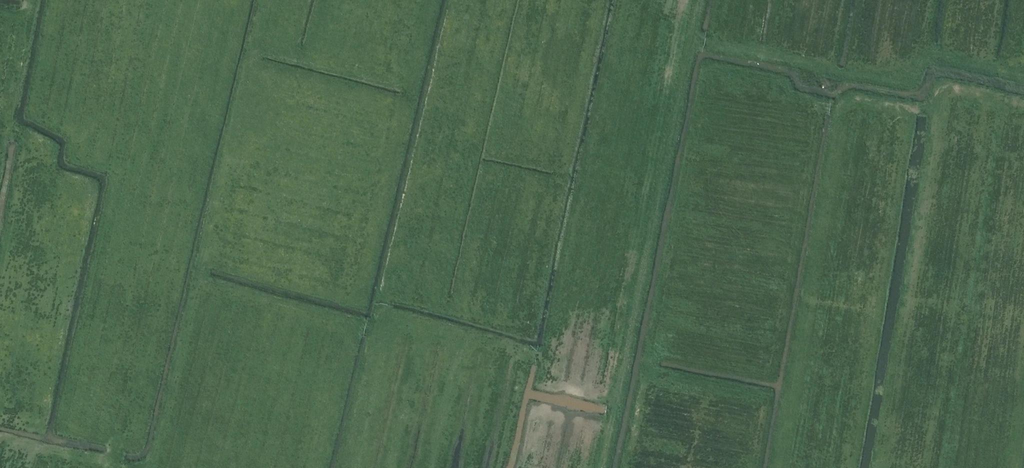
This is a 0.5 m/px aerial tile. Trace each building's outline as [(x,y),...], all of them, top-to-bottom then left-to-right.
[(596,412),(605,414),(607,406),(598,404),(596,412)]
